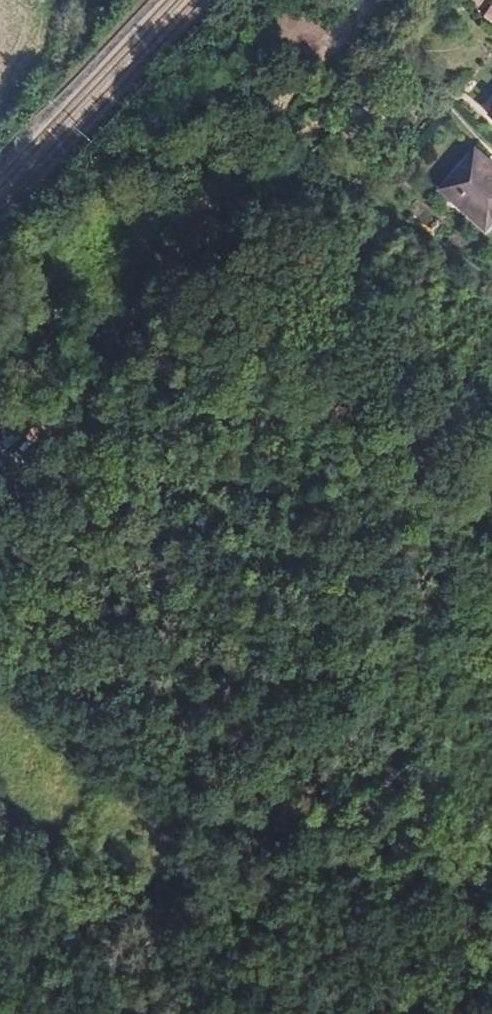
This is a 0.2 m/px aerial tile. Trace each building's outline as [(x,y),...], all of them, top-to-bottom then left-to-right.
[(479,157),(444,196),(489,235),(491,232),(491,168),(479,157)] [(379,262),(369,254),(365,258),(375,266),(379,262)]
